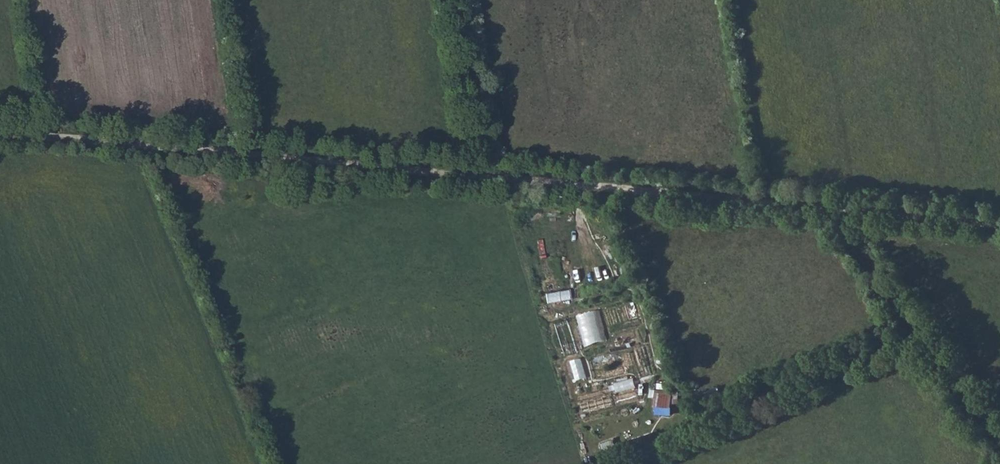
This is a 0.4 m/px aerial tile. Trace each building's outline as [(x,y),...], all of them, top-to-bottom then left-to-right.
[(634,378),(615,383),(618,395),(637,390),(634,378)] [(675,410),(677,392),(668,391),(668,386),(657,385),(655,408),(675,410)]
